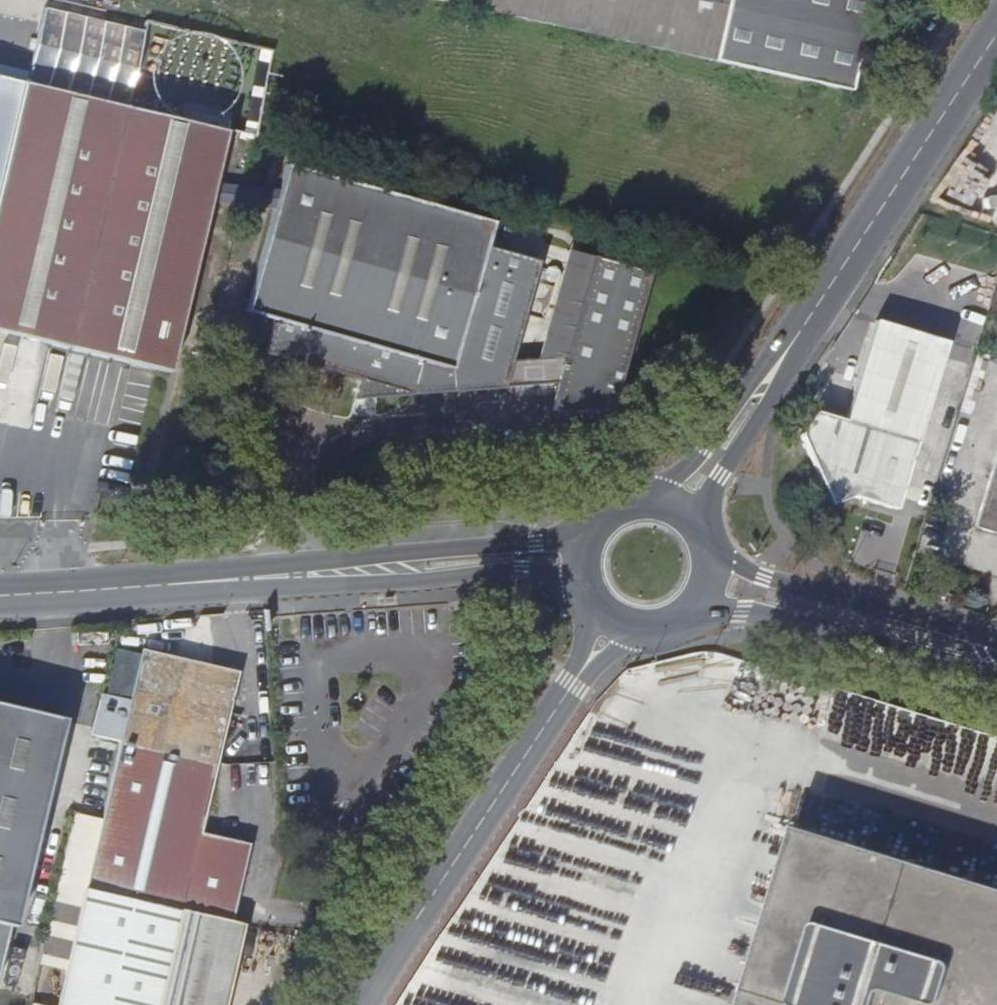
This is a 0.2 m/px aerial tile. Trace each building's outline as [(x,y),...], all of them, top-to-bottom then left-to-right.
[(711,64),(848,95),(869,0),(491,0),(488,13),(711,64)] [(29,72),(0,65),(0,332),(171,373),(229,133),(27,84),(29,72)] [(277,322),(268,355),(362,382),(357,401),(414,397),(422,363),(453,372),(455,394),(504,390),(513,361),(540,262),(487,247),(494,224),(289,166),(247,313),(277,322)] [(438,187),(412,179),(407,197),(467,214),(472,196),(438,187)] [(567,356),(513,361),(504,390),(557,386),(550,416),(613,412),(652,275),(594,258),(567,356)] [(949,343),(878,320),(846,421),(815,413),(799,438),(828,504),(848,495),(896,511),(949,343)] [(975,526),(996,533),(996,457),(975,526)] [(168,503),(170,495),(160,492),(158,501),(168,503)] [(931,600),(945,604),(948,596),(935,591),(931,600)] [(134,621),(122,621),(123,630),(135,629),(134,621)] [(120,742),(217,764),(239,672),(142,649),(120,742)] [(0,704),(0,963),(9,925),(15,926),(64,719),(0,704)] [(120,742),(101,821),(86,888),(231,922),(249,845),(201,834),(217,764),(120,742)] [(231,922),(86,888),(101,821),(73,815),(28,1004),(225,1004),(244,925),(231,922)] [(800,827),(745,1004),(996,1004),(996,887),(800,827)]
